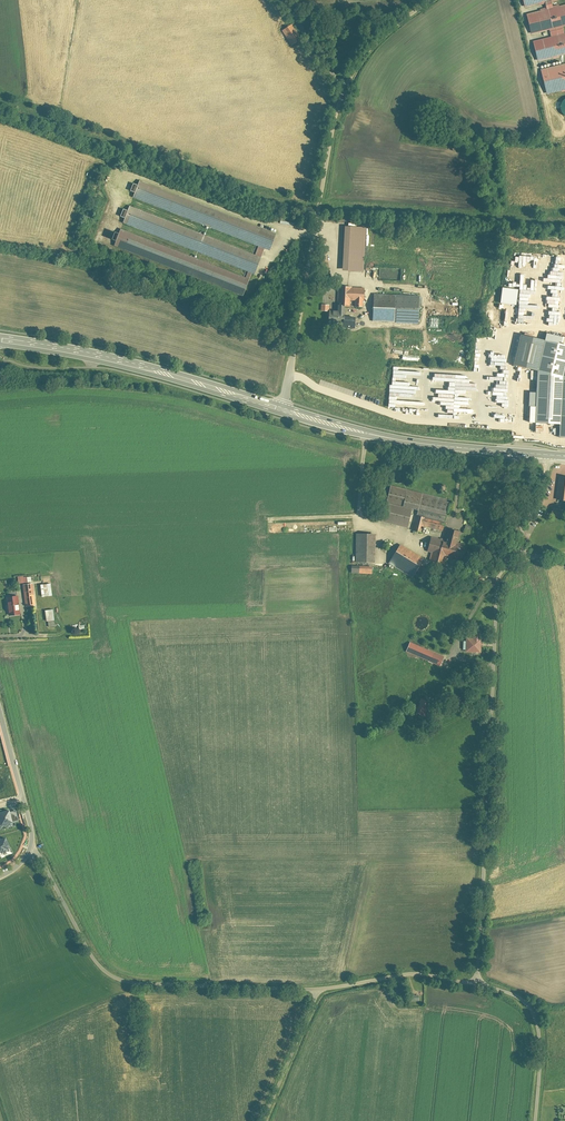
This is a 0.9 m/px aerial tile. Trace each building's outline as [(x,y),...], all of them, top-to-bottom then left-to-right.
[(546,7),(524,13),(529,32),(548,28),(562,25),(564,24),(564,2),(555,5),(554,0),(544,0),(546,7)] [(291,24),(283,31),(293,46),(302,39),(291,24)] [(548,28),(549,32),(530,37),(536,59),(553,55),(555,64),(539,67),(545,93),(564,88),(564,61),(560,63),(558,53),(564,51),(564,29),(563,29),(562,25),(548,28)] [(139,180),(137,184),(131,182),(128,189),(134,191),(132,195),(257,245),(253,255),(128,206),(127,209),(122,206),(118,214),(123,216),(121,221),(257,275),(263,259),(260,258),(265,248),(268,250),(276,233),(139,180)] [(254,281),(120,228),(119,232),(113,229),(109,238),(115,241),(112,245),(248,297),(254,281)] [(363,320),(364,301),(366,301),(366,292),(351,292),(351,287),(339,287),(339,301),(338,301),(338,313),(329,313),(329,324),(346,325),(346,312),(346,305),(351,306),(351,301),(355,301),(354,320),(363,320)] [(374,295),(372,321),(397,323),(420,324),(420,298),(374,295)] [(544,341),(521,336),(513,366),(538,371),(537,423),(562,423),(562,438),(564,438),(564,345),(544,341)] [(395,484),(400,484),(405,482),(407,478),(407,473),(405,469),(400,467),(396,467),(392,469),(390,474),(390,479),(393,482),(395,484)] [(452,500),(392,487),(388,504),(448,517),(452,500)] [(392,505),(387,525),(407,530),(412,510),(392,505)] [(552,510),(552,519),(564,519),(564,510),(552,510)] [(444,521),(426,517),(423,516),(418,515),(414,531),(423,533),(424,528),(442,532),(444,521)] [(466,526),(465,532),(474,534),(475,527),(466,526)] [(435,553),(432,563),(444,566),(447,557),(464,562),(468,547),(459,544),(462,533),(449,530),(446,539),(433,536),(429,551),(435,553)] [(356,535),(357,564),(376,563),(376,535),(356,535)] [(403,545),(390,564),(412,578),(425,559),(403,545)] [(352,565),(352,576),(374,576),(374,565),(352,565)] [(425,569),(423,578),(432,580),(433,570),(425,569)] [(22,584),(24,607),(37,605),(35,583),(22,584)] [(7,597),(9,616),(19,615),(18,597),(7,597)] [(467,642),(466,655),(484,656),(484,642),(483,642),(483,633),(472,633),(472,642),(467,642)] [(412,640),(406,653),(441,668),(446,655),(412,640)] [(423,699),(415,711),(426,718),(434,707),(423,699)] [(0,813),(0,820),(1,825),(12,822),(9,810),(0,813)] [(0,840),(0,854),(11,849),(5,838),(0,840)]
